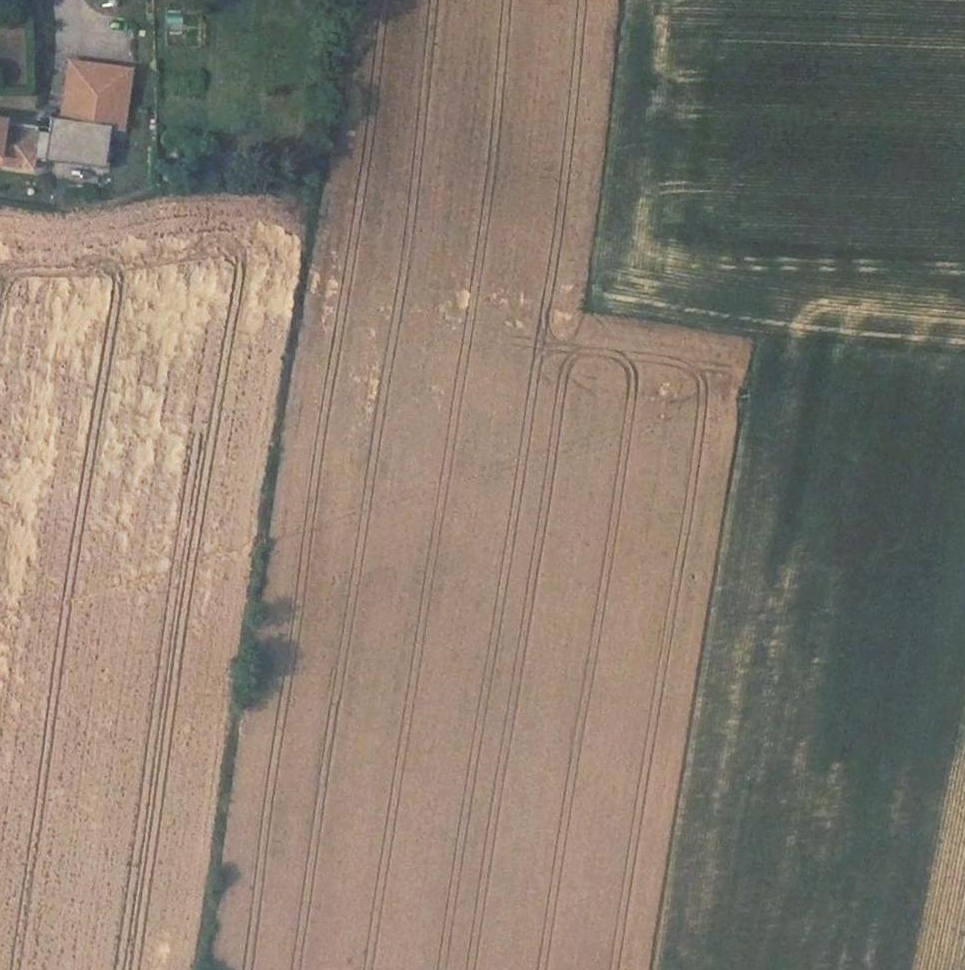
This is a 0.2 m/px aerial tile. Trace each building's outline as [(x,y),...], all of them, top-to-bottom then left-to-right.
[(111,126),(123,128),(130,68),(70,61),(66,92),(70,92),(67,119),(63,118),(51,117),(50,127),(49,132),(4,126),(5,121),(0,120),(0,164),(33,168),(34,159),(53,161),(54,158),(106,165),(111,126)] [(49,132),(50,127),(5,121),(4,126),(49,132)] [(106,165),(54,158),(53,161),(106,168),(106,165)]
